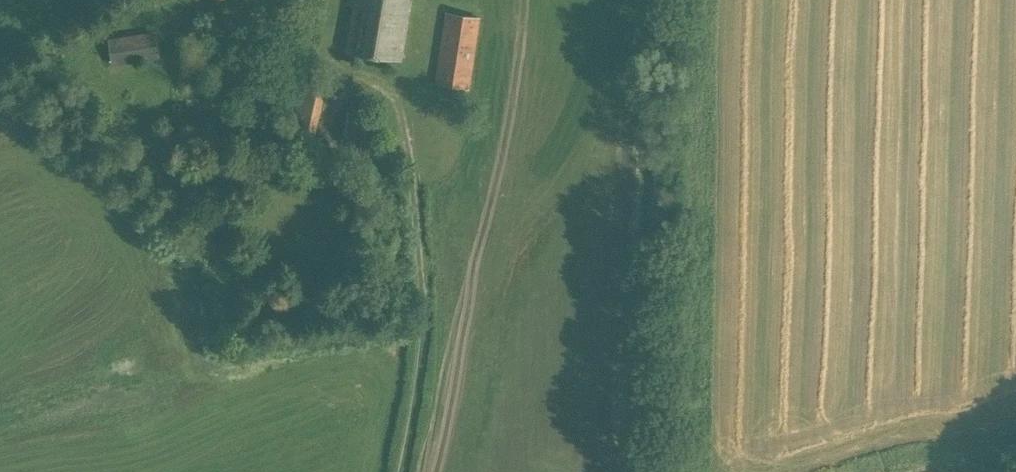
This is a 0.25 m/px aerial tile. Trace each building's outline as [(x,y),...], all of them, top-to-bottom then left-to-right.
[(410,0),(355,0),(347,50),(401,59),(410,0)] [(468,87),(479,18),(446,13),(436,82),(468,87)] [(111,65),(159,58),(155,31),(107,38),(111,65)] [(311,152),(326,86),(300,81),(285,146),(311,152)] [(375,141),(379,112),(350,107),(345,136),(375,141)]
